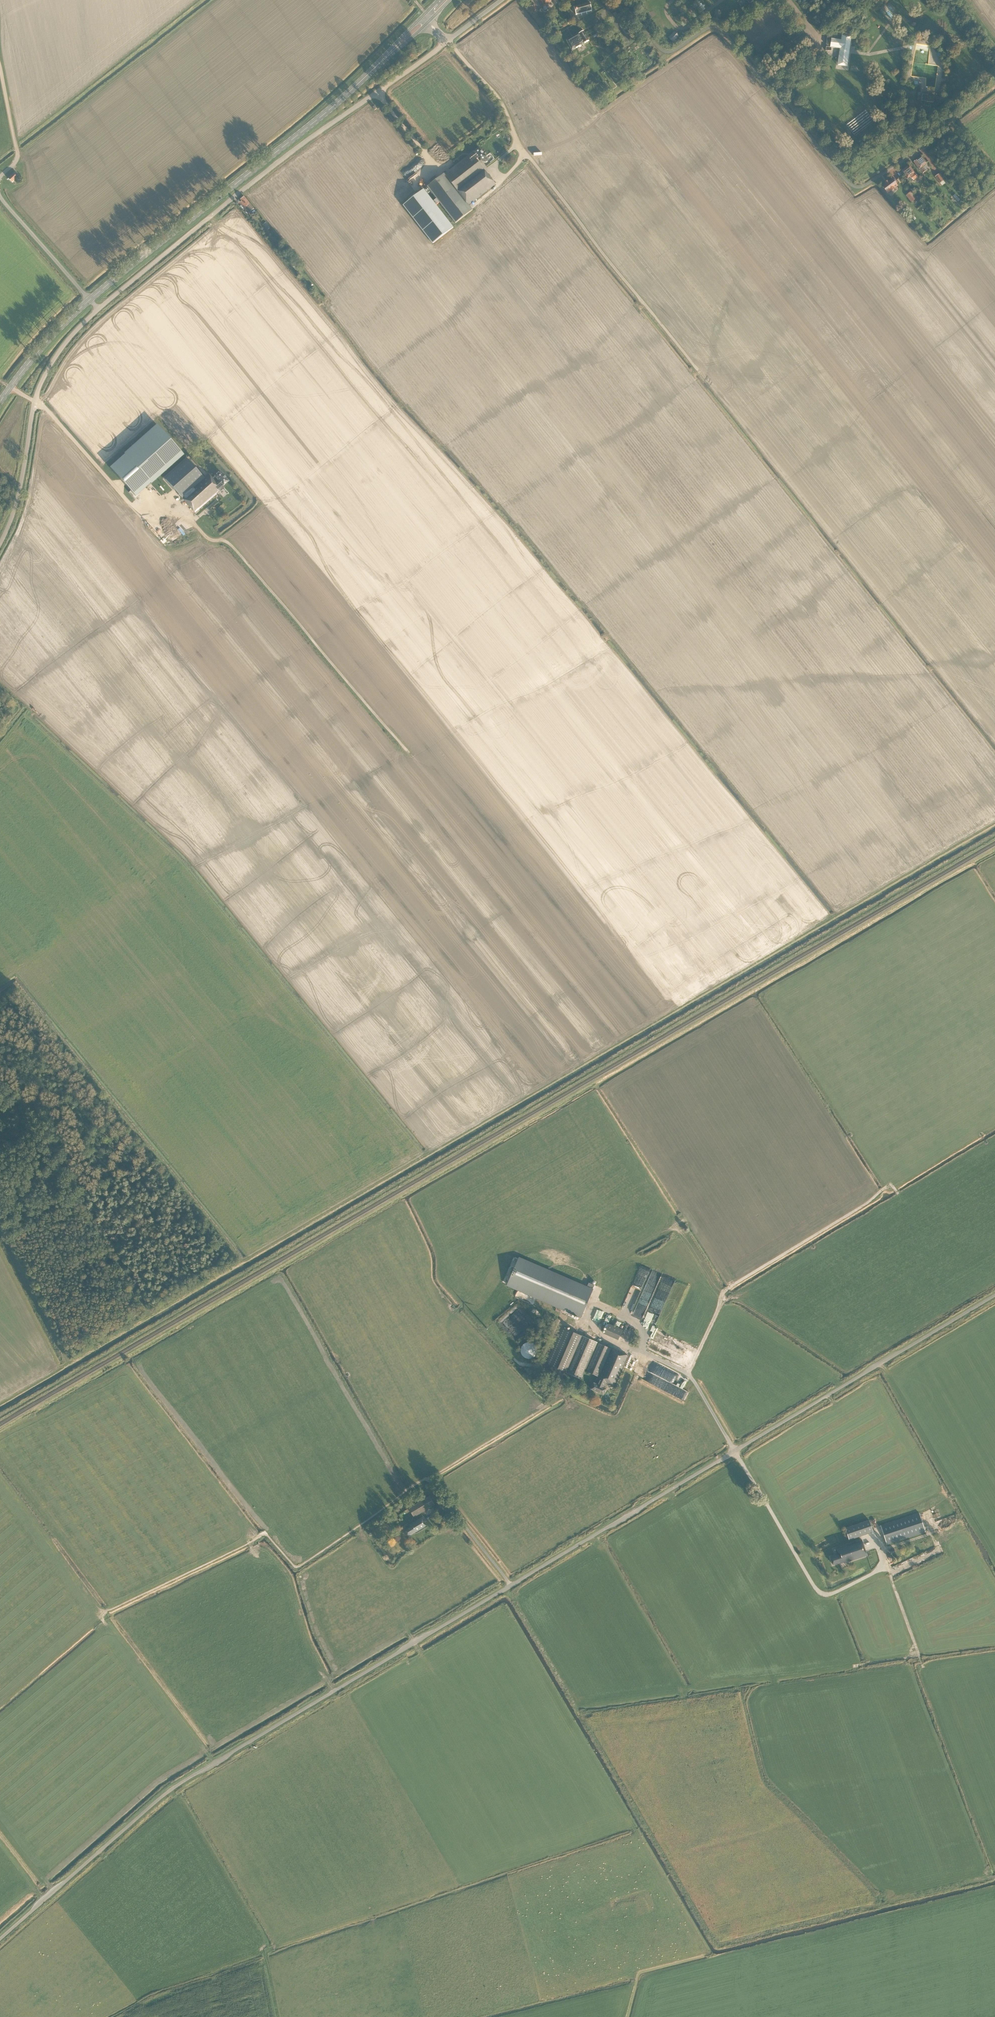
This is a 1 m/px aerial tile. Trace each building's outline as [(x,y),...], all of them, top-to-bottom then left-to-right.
[(554,0),(538,0),(543,8),(544,8),(544,9),(545,11),(546,11),(548,9),(548,8),(547,6),(546,6),(554,0)] [(592,11),(589,3),(574,7),(576,15),(592,11)] [(530,7),(534,14),(538,11),(534,4),(530,7)] [(722,18),(724,11),(717,9),(715,17),(722,18)] [(618,22),(622,19),(617,11),(613,14),(618,22)] [(589,41),(583,31),(566,41),(572,51),(589,41)] [(827,47),(826,47),(826,51),(831,51),(831,48),(839,49),(837,66),(847,67),(851,37),(841,35),(840,40),(832,39),(832,36),(827,35),(826,44),(827,45),(827,47)] [(921,101),(933,102),(934,98),(927,97),(928,95),(922,94),(921,101)] [(488,159),(486,157),(485,155),(486,155),(484,153),(484,154),(479,148),(473,152),(474,154),(469,158),(468,156),(445,174),(444,174),(428,187),(437,199),(440,203),(456,223),(473,210),(469,205),(496,184),(477,159),(478,158),(481,161),(482,160),(484,162),(485,162),(486,162),(487,162),(488,161),(488,160),(488,159)] [(923,165),(926,164),(921,156),(913,162),(918,169),(919,169),(923,174),(927,170),(925,167),(924,167),(923,165)] [(917,177),(909,165),(901,170),(907,178),(909,176),(912,178),(914,180),(917,177)] [(20,177),(15,172),(9,179),(12,183),(15,179),(16,180),(20,177)] [(935,177),(940,183),(946,178),(942,172),(939,174),(938,174),(935,177)] [(894,189),(894,188),(897,185),(892,178),(888,181),(888,180),(885,182),(886,183),(882,185),(887,192),(890,190),(891,191),(894,189)] [(433,202),(424,190),(404,205),(433,243),(453,228),(436,205),(440,203),(437,199),(433,202)] [(917,198),(911,191),(906,196),(912,203),(917,198)] [(247,207),(251,212),(254,209),(244,197),(241,200),(242,201),(240,202),(245,208),(247,207)] [(122,456),(110,467),(131,491),(129,492),(135,499),(139,496),(138,494),(150,483),(151,484),(184,455),(183,454),(157,424),(122,456)] [(164,478),(182,498),(181,498),(195,513),(217,494),(216,493),(219,491),(217,489),(218,489),(221,491),(224,488),(223,487),(229,481),(220,471),(214,477),(215,477),(213,479),(208,474),(204,478),(186,458),(164,478)] [(507,1285),(581,1316),(592,1290),(519,1258),(507,1285)] [(656,1289),(661,1274),(654,1271),(652,1276),(651,1276),(647,1286),(656,1289)] [(622,1330),(609,1323),(604,1334),(618,1340),(622,1330)] [(586,1336),(563,1326),(547,1363),(582,1378),(598,1342),(586,1336)] [(523,1356),(525,1357),(528,1358),(531,1358),(533,1357),(536,1355),(537,1352),(537,1349),(536,1347),(535,1344),(532,1343),(529,1342),(526,1342),(524,1344),(522,1346),(521,1348),(521,1351),(521,1354),(523,1356)] [(629,1356),(599,1343),(586,1371),(598,1376),(595,1383),(594,1383),(591,1389),(604,1394),(607,1388),(605,1387),(608,1381),(616,1384),(629,1356)] [(675,1352),(673,1361),(684,1363),(681,1362),(683,1354),(675,1352)] [(435,1504),(429,1496),(409,1508),(414,1517),(435,1504)] [(894,1545),(893,1543),(925,1532),(919,1513),(881,1525),(888,1547),(894,1545)] [(427,1526),(422,1517),(409,1524),(410,1526),(405,1529),(409,1536),(415,1532),(416,1533),(427,1526)] [(873,1531),(869,1519),(844,1528),(849,1540),(873,1531)] [(837,1555),(830,1557),(833,1564),(840,1562),(840,1563),(843,1562),(847,1561),(847,1562),(867,1555),(862,1540),(835,1548),(837,1555)]
